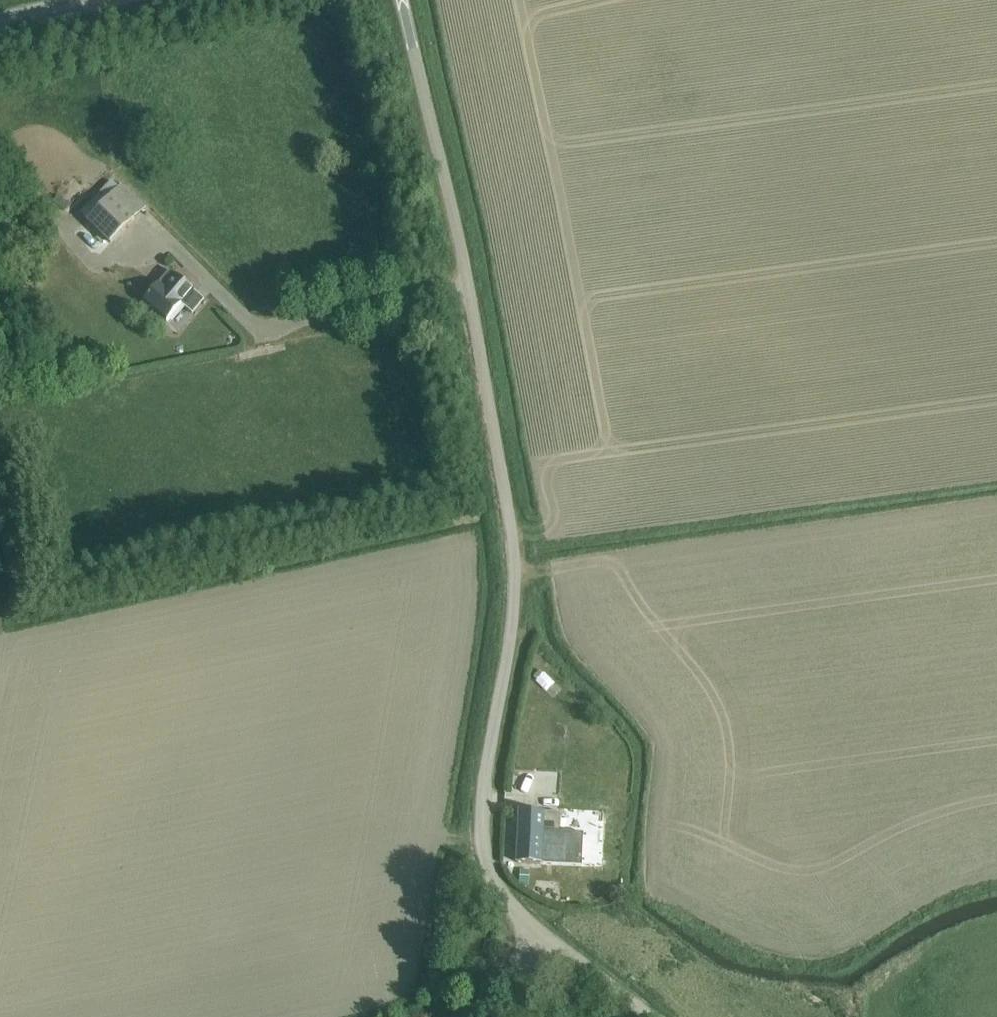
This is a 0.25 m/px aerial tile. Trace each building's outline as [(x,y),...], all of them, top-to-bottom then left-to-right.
[(123,183),(87,220),(111,243),(146,207),(123,183)] [(157,285),(142,302),(166,323),(170,319),(182,304),(193,314),(193,313),(206,298),(195,289),(170,269),(157,285)] [(560,833),(561,813),(520,810),(519,830),(518,830),(517,863),(542,864),(543,832),(560,833)] [(520,883),(530,883),(530,871),(521,871),(520,883)]
